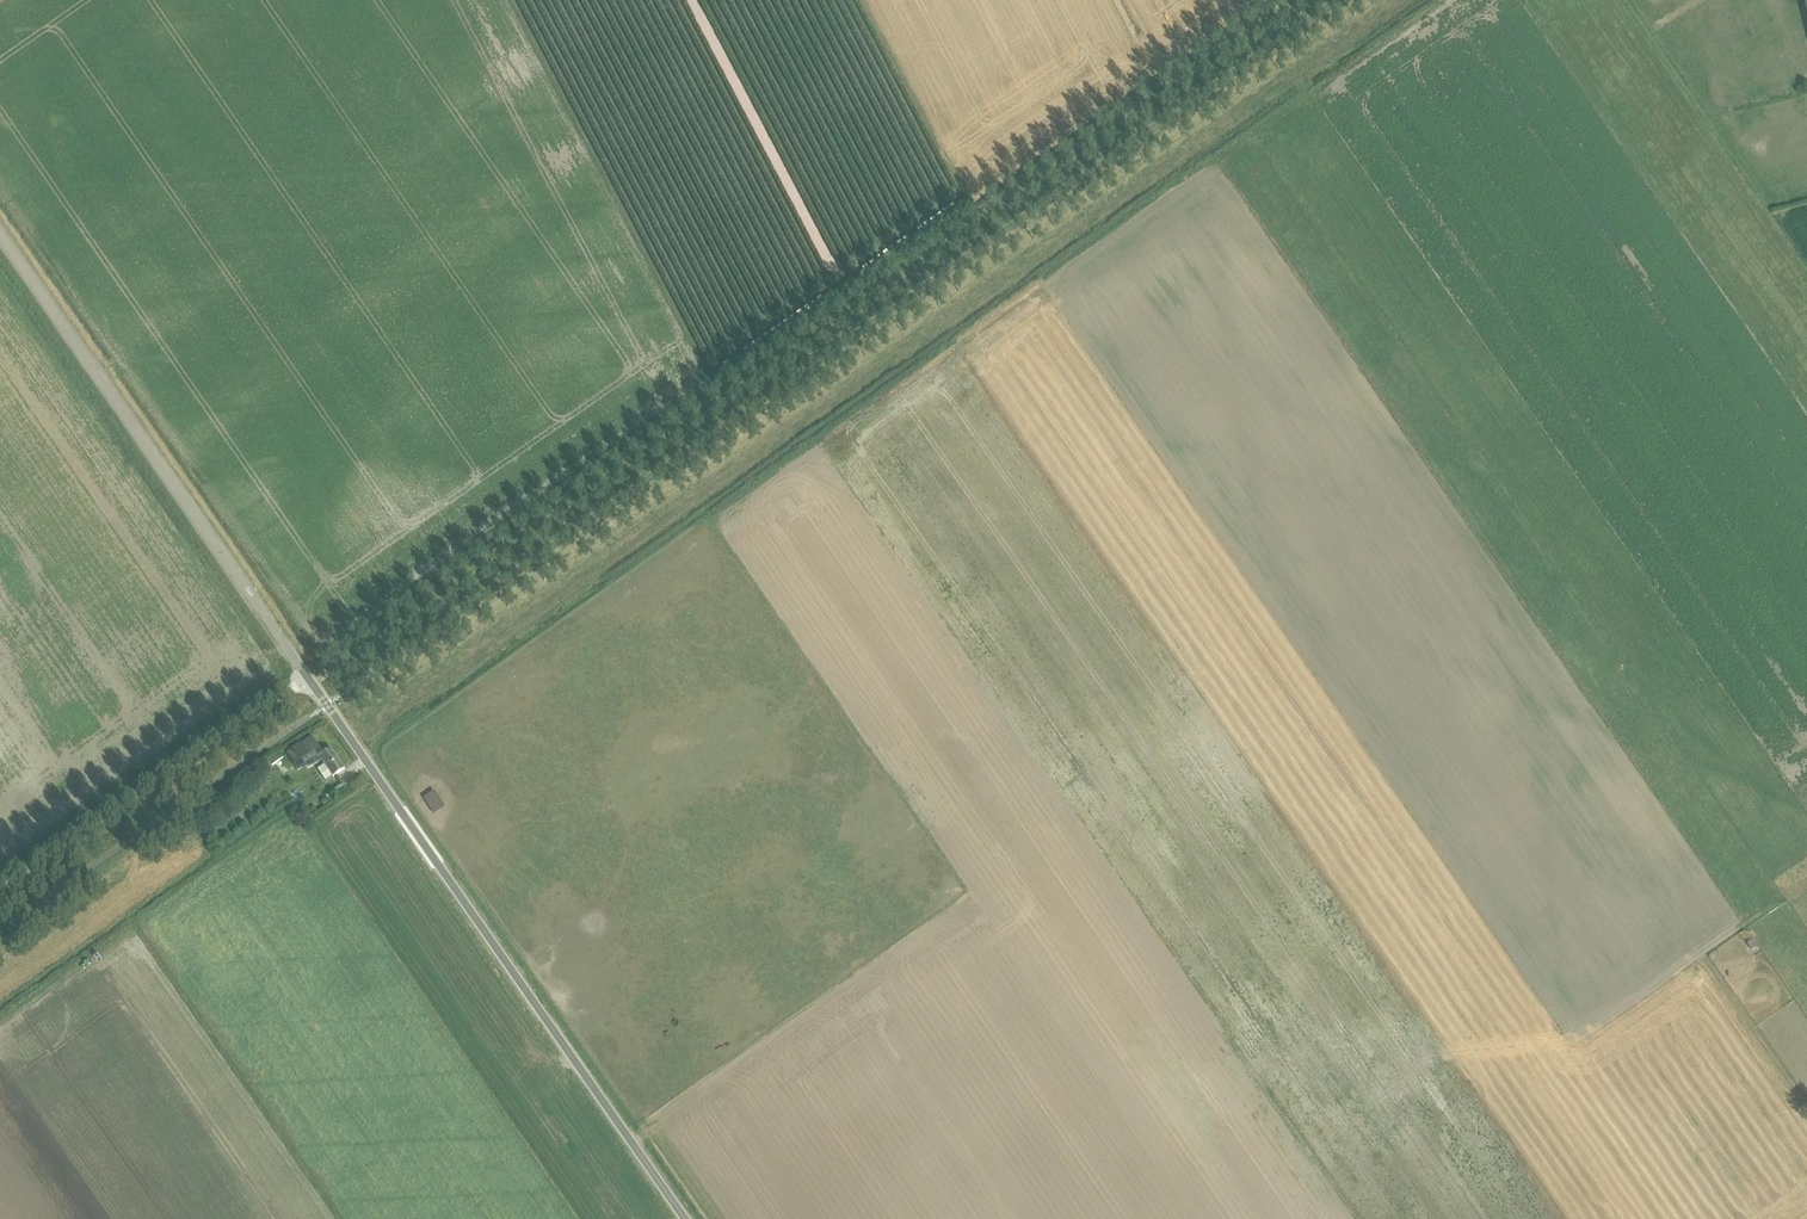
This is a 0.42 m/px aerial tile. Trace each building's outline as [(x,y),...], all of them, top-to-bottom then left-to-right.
[(345,763),(330,742),(317,751),(333,772),(345,763)] [(428,813),(440,806),(430,788),(418,795),(428,813)] [(1754,938),(1747,943),(1753,951),(1758,947),(1759,946),(1754,938)]
